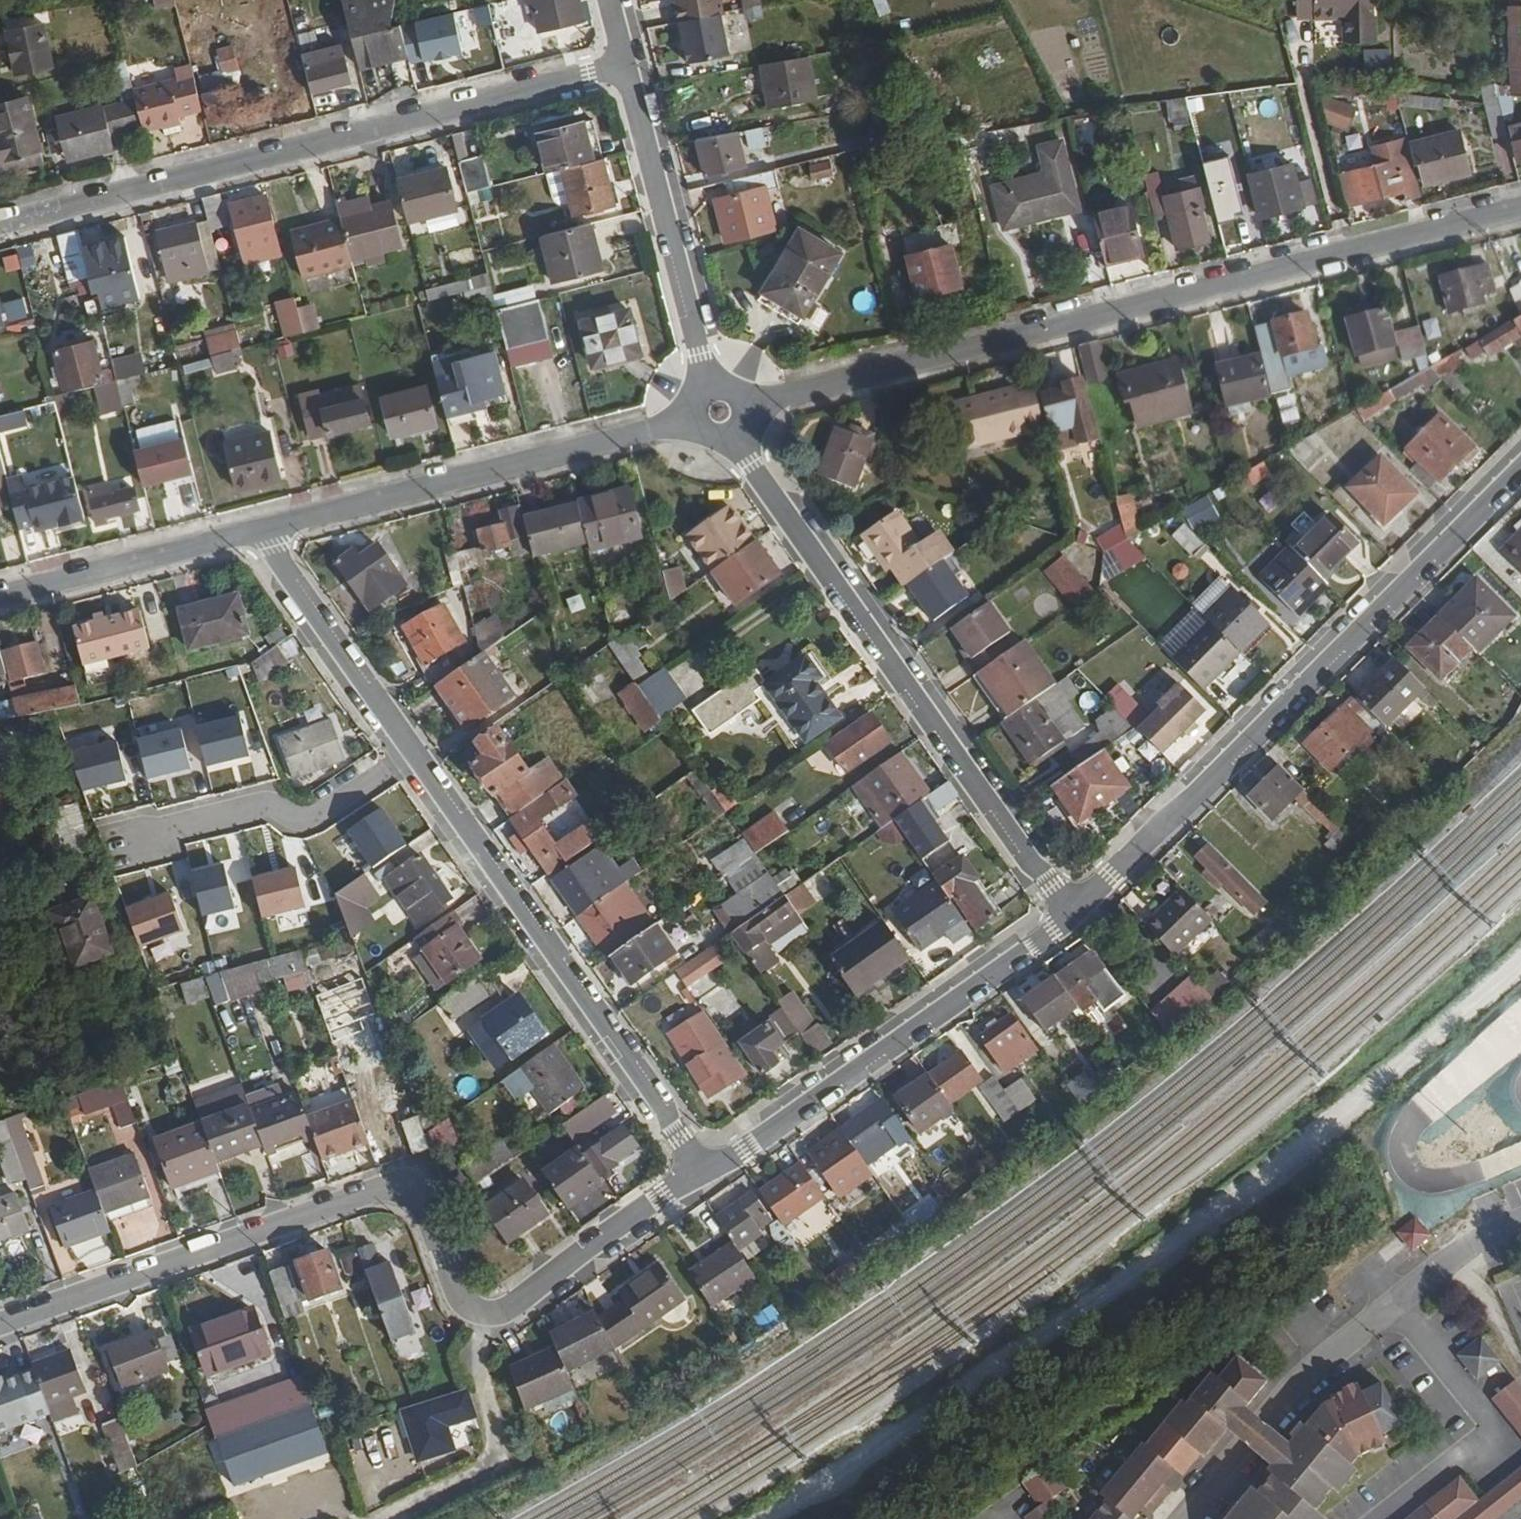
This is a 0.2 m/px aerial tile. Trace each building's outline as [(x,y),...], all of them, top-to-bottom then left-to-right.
[(357,60),(406,48),(400,24),(390,26),(394,0),(371,0),(345,6),(347,13),(357,60)] [(539,30),(583,20),(577,0),(532,0),(539,30)] [(676,20),(678,19),(719,11),(722,10),(720,0),(676,0),(676,2),(672,2),(676,20)] [(744,19),(762,18),(761,0),(743,0),(744,19)] [(889,12),(885,0),(871,0),(878,16),(889,12)] [(1302,31),(1331,23),(1337,42),(1366,34),(1357,0),(1294,0),(1302,31)] [(1509,89),(1520,90),(1520,0),(1507,0),(1509,89)] [(719,11),(678,19),(686,61),(728,53),(719,11)] [(301,55),(310,94),(349,84),(347,75),(360,72),(357,60),(347,13),(327,18),(332,47),(301,55)] [(437,16),(418,20),(423,45),(442,41),(437,16)] [(9,29),(17,71),(54,63),(45,21),(9,29)] [(400,24),(406,48),(421,45),(415,21),(400,24)] [(219,48),(226,75),(240,70),(234,44),(219,48)] [(1387,70),(1387,49),(1363,50),(1364,70),(1387,70)] [(389,57),(397,87),(414,83),(407,52),(389,57)] [(763,62),(771,106),(819,97),(811,54),(763,62)] [(55,120),(58,130),(49,133),(53,150),(63,148),(66,162),(113,149),(110,135),(143,128),(134,92),(125,56),(113,59),(123,102),(55,120)] [(134,92),(143,128),(144,131),(162,127),(181,122),(180,116),(203,110),(195,76),(134,92)] [(203,94),(210,123),(267,108),(261,85),(248,89),(249,94),(243,95),(241,84),(203,94)] [(1184,98),(1187,110),(1227,105),(1224,92),(1184,98)] [(41,151),(27,95),(0,102),(0,161),(41,151)] [(1347,132),(1357,105),(1329,96),(1320,122),(1347,132)] [(1163,108),(1166,124),(1171,123),(1174,133),(1188,131),(1185,121),(1190,120),(1187,110),(1184,98),(1159,102),(1160,109),(1163,108)] [(1485,102),(1493,136),(1507,133),(1505,128),(1500,103),(1485,102)] [(582,122),(592,160),(601,157),(602,157),(592,119),(582,122)] [(181,122),(162,127),(165,136),(183,132),(181,122)] [(534,133),(544,173),(559,168),(592,160),(582,122),(534,133)] [(1514,162),(1520,160),(1520,124),(1505,128),(1507,133),(1514,162)] [(762,130),(744,130),(744,147),(762,147),(762,130)] [(1407,144),(1412,165),(1419,163),(1424,182),(1467,171),(1465,166),(1457,131),(1407,144)] [(451,133),(458,160),(463,159),(456,132),(451,133)] [(698,140),(706,176),(747,167),(740,132),(698,140)] [(826,146),(828,156),(845,152),(843,142),(826,146)] [(0,161),(0,171),(44,160),(41,151),(0,161)] [(458,160),(466,193),(490,187),(482,154),(463,159),(458,160)] [(559,168),(571,214),(612,203),(601,157),(592,160),(559,168)] [(1229,158),(1203,164),(1218,225),(1238,220),(1236,215),(1242,213),(1229,158)] [(1345,206),(1353,204),(1396,193),(1402,191),(1404,201),(1415,198),(1407,166),(1396,169),(1394,159),(1358,168),(1336,173),(1345,206)] [(827,160),(807,166),(812,182),(832,176),(827,160)] [(1247,174),(1258,217),(1315,202),(1308,178),(1294,182),(1290,163),(1247,174)] [(397,178),(407,219),(455,207),(444,166),(397,178)] [(993,185),(1003,228),(1056,214),(1076,209),(1065,167),(1046,172),(993,185)] [(786,172),(789,185),(809,180),(806,168),(786,172)] [(717,198),(728,240),(766,230),(756,190),(778,184),(774,169),(725,181),(728,196),(717,198)] [(1141,174),(1152,216),(1166,212),(1173,243),(1202,236),(1196,209),(1202,207),(1197,188),(1162,196),(1155,171),(1141,174)] [(203,197),(208,219),(211,228),(228,224),(220,193),(203,197)] [(233,204),(242,241),(245,252),(282,243),(279,232),(270,195),(233,204)] [(341,218),(351,257),(401,245),(389,202),(340,214),(341,218)] [(1091,215),(1097,239),(1103,262),(1141,253),(1128,205),(1091,215)] [(302,275),(352,262),(341,218),(322,223),(323,227),(292,235),(302,275)] [(195,222),(206,265),(220,262),(211,228),(208,219),(195,222)] [(158,232),(169,275),(206,265),(195,222),(158,232)] [(323,227),(322,223),(291,230),(292,235),(323,227)] [(903,236),(918,297),(961,286),(950,246),(961,244),(956,223),(903,236)] [(541,236),(552,282),(592,272),(587,249),(596,247),(590,224),(541,236)] [(801,228),(757,298),(797,322),(839,252),(801,228)] [(61,240),(71,279),(89,274),(83,249),(79,235),(61,240)] [(105,241),(107,252),(126,247),(123,237),(105,241)] [(95,275),(101,300),(137,291),(126,247),(107,252),(105,241),(87,245),(87,248),(83,249),(89,274),(90,276),(95,275)] [(15,246),(19,268),(34,265),(30,244),(15,246)] [(587,249),(592,272),(601,269),(596,247),(587,249)] [(1442,280),(1451,315),(1486,305),(1484,297),(1498,293),(1490,267),(1442,280)] [(426,290),(428,299),(467,289),(464,280),(426,290)] [(1508,291),(1515,312),(1520,309),(1520,283),(1508,291)] [(7,323),(26,317),(20,298),(1,303),(7,323)] [(496,311),(507,352),(547,341),(536,300),(496,311)] [(286,305),(293,335),(307,331),(299,301),(286,305)] [(581,323),(592,366),(638,354),(627,311),(581,323)] [(1347,320),(1355,356),(1392,346),(1384,311),(1347,320)] [(1255,328),(1263,362),(1314,350),(1305,315),(1255,328)] [(1463,351),(1468,360),(1481,352),(1483,356),(1518,335),(1519,337),(1520,337),(1520,316),(1517,318),(1463,351)] [(49,352),(55,377),(62,375),(65,388),(103,377),(94,340),(49,352)] [(1079,346),(1088,383),(1108,378),(1098,342),(1079,346)] [(1394,357),(1400,383),(1420,371),(1427,368),(1423,350),(1394,357)] [(210,356),(214,372),(235,366),(231,351),(210,356)] [(457,366),(437,371),(449,417),(476,410),(473,398),(485,395),(486,400),(507,394),(496,351),(456,361),(457,366)] [(1448,356),(1427,368),(1427,369),(1431,372),(1451,360),(1448,356)] [(113,365),(117,380),(131,376),(144,373),(140,358),(113,365)] [(207,358),(181,364),(183,373),(209,368),(207,358)] [(1216,369),(1227,410),(1248,405),(1267,400),(1256,359),(1216,369)] [(1118,377),(1124,399),(1130,397),(1138,427),(1158,422),(1154,406),(1184,398),(1175,362),(1118,377)] [(1400,383),(1374,397),(1379,406),(1424,379),(1420,371),(1400,383)] [(117,380),(124,405),(138,401),(131,376),(117,380)] [(97,386),(103,411),(124,405),(117,380),(97,386)] [(1044,396),(1050,421),(1059,455),(1079,450),(1070,415),(1089,410),(1081,380),(1061,385),(1062,391),(1044,396)] [(297,395),(308,436),(366,421),(356,385),(316,394),(315,390),(297,395)] [(975,403),(985,443),(1027,433),(1025,426),(1042,421),(1034,391),(1033,390),(1017,394),(1015,387),(994,392),(995,397),(975,403)] [(381,399),(391,437),(434,426),(424,388),(381,399)] [(1034,391),(1042,421),(1042,424),(1050,421),(1044,396),(1042,388),(1034,391)] [(994,392),(974,397),(975,403),(995,397),(994,392)] [(953,403),(964,448),(985,443),(975,403),(974,397),(953,403)] [(1154,406),(1158,422),(1188,414),(1184,398),(1154,406)] [(1227,410),(1229,419),(1250,413),(1248,405),(1227,410)] [(0,415),(0,431),(26,424),(22,410),(0,415)] [(1405,449),(1438,482),(1458,462),(1463,466),(1475,453),(1439,417),(1405,449)] [(838,425),(820,474),(854,487),(872,438),(838,425)] [(225,445),(236,488),(280,477),(269,434),(225,445)] [(1282,450),(1285,451),(1296,464),(1318,442),(1310,434),(1284,449),(1282,450)] [(135,450),(144,484),(194,471),(186,437),(135,450)] [(1348,486),(1366,505),(1361,511),(1380,531),(1398,512),(1395,508),(1412,492),(1379,457),(1348,486)] [(1246,471),(1231,486),(1240,494),(1254,480),(1246,471)] [(60,525),(86,518),(75,476),(25,489),(21,475),(6,479),(20,529),(35,525),(58,519),(60,525)] [(577,498),(578,502),(629,490),(627,484),(577,496),(577,498)] [(90,490),(99,526),(107,523),(105,516),(138,508),(134,488),(112,493),(110,485),(90,490)] [(579,504),(589,545),(591,550),(641,537),(629,490),(578,502),(579,504)] [(1183,511),(1198,532),(1219,516),(1204,495),(1183,511)] [(577,498),(546,506),(548,512),(579,504),(578,502),(577,498)] [(524,518),(532,549),(535,559),(589,545),(579,504),(548,512),(524,518)] [(690,536),(714,570),(757,541),(733,506),(690,536)] [(479,531),(484,551),(492,549),(491,545),(519,538),(522,552),(532,549),(524,518),(520,519),(517,508),(497,513),(500,525),(479,531)] [(864,536),(885,568),(889,565),(918,546),(897,515),(864,536)] [(1328,516),(1292,552),(1294,554),(1319,579),(1355,543),(1328,516)] [(35,525),(36,531),(60,525),(58,519),(35,525)] [(1107,538),(1096,544),(1095,551),(1102,553),(1102,552),(1123,540),(1120,526),(1105,533),(1107,538)] [(1502,551),(1520,570),(1520,529),(1512,538),(1514,540),(1502,551)] [(1175,540),(1197,562),(1207,552),(1186,530),(1175,540)] [(903,586),(949,553),(936,535),(918,546),(889,565),(903,586)] [(714,570),(737,604),(780,574),(757,541),(714,570)] [(335,564),(367,610),(402,586),(374,546),(357,558),(353,551),(335,564)] [(456,554),(460,570),(478,565),(474,549),(456,554)] [(1054,563),(1079,597),(1081,600),(1100,586),(1101,574),(1092,561),(1084,551),(1071,560),(1066,554),(1054,563)] [(1095,551),(1092,561),(1101,574),(1102,553),(1095,551)] [(464,585),(460,570),(456,554),(442,557),(450,590),(464,585)] [(1264,585),(1301,622),(1331,592),(1319,579),(1294,554),(1264,585)] [(1045,569),(1070,603),(1079,597),(1054,563),(1050,559),(1040,566),(1043,571),(1045,569)] [(907,585),(933,622),(967,598),(941,562),(907,585)] [(677,565),(661,569),(670,601),(684,591),(677,565)] [(1100,586),(1131,617),(1147,601),(1116,570),(1100,586)] [(1476,577),(1440,615),(1471,646),(1475,651),(1513,614),(1476,577)] [(1235,593),(1207,620),(1213,626),(1235,648),(1262,620),(1235,593)] [(178,608),(188,650),(246,634),(235,594),(178,608)] [(968,661),(977,674),(982,671),(1008,652),(991,629),(1002,621),(988,602),(951,628),(965,648),(972,658),(968,661)] [(402,633),(438,685),(457,672),(445,655),(464,641),(440,606),(402,633)] [(73,629),(82,666),(147,649),(138,613),(73,629)] [(1409,645),(1440,677),(1471,646),(1440,615),(1409,645)] [(1213,626),(1175,663),(1197,686),(1235,648),(1213,626)] [(982,671),(1013,715),(1054,685),(1024,641),(1008,652),(982,671)] [(2,652),(10,684),(6,685),(14,718),(43,713),(50,712),(54,712),(80,705),(75,686),(63,689),(62,686),(26,694),(23,680),(40,676),(33,645),(2,652)] [(253,665),(261,685),(289,662),(276,646),(253,665)] [(961,651),(968,661),(972,658),(965,648),(961,651)] [(437,686),(467,730),(513,697),(482,654),(457,672),(438,685),(437,686)] [(1399,656),(1358,697),(1385,725),(1420,691),(1426,685),(1399,656)] [(770,692),(805,742),(836,721),(820,698),(818,699),(808,685),(818,679),(803,658),(765,684),(754,668),(692,711),(709,735),(760,700),(770,692)] [(625,667),(636,683),(638,686),(650,678),(637,659),(625,667)] [(650,678),(638,686),(660,717),(685,699),(663,668),(650,678)] [(1013,715),(1002,722),(1021,750),(1039,738),(1048,751),(1083,726),(1063,699),(1074,691),(1064,678),(1054,685),(1013,715)] [(622,692),(647,727),(660,718),(660,717),(638,686),(636,683),(622,692)] [(1135,727),(1159,753),(1181,732),(1185,736),(1196,726),(1192,721),(1204,710),(1179,683),(1157,704),(1159,708),(1150,717),(1129,696),(1117,709),(1134,726),(1135,727)] [(1434,706),(1440,700),(1426,685),(1420,691),(1434,706)] [(1498,698),(1504,702),(1516,708),(1520,699),(1506,689),(1498,698)] [(760,700),(795,749),(805,742),(770,692),(760,700)] [(1516,708),(1507,722),(1520,708),(1520,699),(1516,708)] [(1307,741),(1333,768),(1361,741),(1366,746),(1378,735),(1374,730),(1379,725),(1355,700),(1349,705),(1347,703),(1307,741)] [(1504,702),(1497,715),(1507,722),(1516,708),(1504,702)] [(1100,729),(1089,740),(1097,752),(1100,750),(1134,726),(1117,709),(1113,705),(1097,719),(1100,729)] [(827,743),(846,771),(881,746),(875,737),(882,732),(870,713),(827,743)] [(239,715),(196,725),(206,766),(249,756),(239,715)] [(278,734),(293,774),(343,755),(328,716),(278,734)] [(1122,739),(1147,764),(1159,753),(1135,727),(1122,739)] [(180,728),(137,739),(147,780),(190,769),(180,728)] [(472,764),(509,818),(561,781),(545,759),(526,771),(497,729),(476,744),(484,756),(472,764)] [(875,737),(881,746),(889,741),(882,732),(875,737)] [(1021,750),(1031,763),(1048,751),(1039,738),(1021,750)] [(1089,740),(1067,756),(1075,768),(1097,752),(1089,740)] [(116,741),(73,751),(82,791),(125,781),(116,741)] [(1075,768),(1053,784),(1061,794),(1056,798),(1078,828),(1117,800),(1114,794),(1126,785),(1100,750),(1097,752),(1075,768)] [(861,779),(870,792),(877,787),(888,804),(883,808),(891,820),(893,819),(929,793),(899,752),(861,779)] [(1282,764),(1241,802),(1261,823),(1271,813),(1275,818),(1299,795),(1331,828),(1327,832),(1331,837),(1326,842),(1334,850),(1350,835),(1282,764)] [(686,775),(716,817),(725,810),(710,789),(696,768),(686,775)] [(893,819),(896,823),(920,858),(947,838),(934,818),(937,816),(930,805),(932,803),(936,808),(957,794),(947,780),(929,793),(893,819)] [(561,781),(509,818),(548,874),(600,837),(578,806),(566,815),(578,833),(555,849),(536,822),(572,797),(561,781)] [(719,782),(710,789),(725,810),(734,803),(719,782)] [(406,844),(380,807),(347,831),(373,868),(406,844)] [(38,819),(54,867),(87,856),(71,809),(38,819)] [(774,811),(741,834),(744,838),(755,853),(787,830),(774,811)] [(891,820),(875,831),(878,836),(896,823),(893,819),(891,820)] [(715,858),(726,873),(755,853),(744,838),(715,858)] [(1203,871),(1212,880),(1218,875),(1249,908),(1260,897),(1208,843),(1197,854),(1209,866),(1203,871)] [(552,878),(577,914),(595,902),(606,894),(609,892),(634,874),(627,864),(615,872),(597,847),(584,857),(552,878)] [(961,853),(932,874),(935,880),(948,898),(953,894),(976,928),(994,914),(971,880),(977,876),(961,853)] [(387,876),(417,919),(447,897),(418,855),(387,876)] [(222,863),(191,871),(202,915),(233,908),(222,863)] [(295,866),(252,877),(261,918),(305,907),(295,866)] [(364,873),(338,892),(354,934),(374,919),(364,904),(379,895),(364,873)] [(720,910),(734,931),(781,898),(784,895),(769,874),(720,910)] [(935,880),(891,910),(917,949),(945,930),(952,940),(969,928),(948,898),(935,880)] [(804,882),(787,889),(797,912),(814,905),(804,882)] [(1183,888),(1144,923),(1171,955),(1211,918),(1183,888)] [(121,909),(134,951),(183,936),(170,894),(121,909)] [(580,917),(605,952),(630,935),(610,906),(613,904),(606,894),(595,902),(598,905),(580,917)] [(729,935),(760,978),(778,964),(765,947),(798,923),(781,898),(734,931),(729,935)] [(1275,922),(1265,930),(1274,940),(1291,924),(1267,898),(1259,905),(1275,922)] [(54,913),(61,934),(68,931),(80,965),(114,952),(95,899),(54,913)] [(413,935),(422,947),(442,975),(446,981),(476,959),(453,926),(458,923),(449,909),(413,935)] [(882,920),(828,958),(853,994),(907,956),(882,920)] [(1197,947),(1216,930),(1210,922),(1191,940),(1197,947)] [(609,955),(630,984),(671,955),(651,926),(609,955)] [(711,943),(673,969),(686,987),(724,961),(711,943)] [(411,955),(431,983),(442,975),(422,947),(411,955)] [(138,957),(150,992),(175,985),(188,982),(166,949),(138,957)] [(296,951),(244,966),(252,984),(303,969),(296,951)] [(1093,951),(1057,976),(1068,992),(1072,998),(1081,1011),(1095,1002),(1102,1012),(1124,997),(1103,967),(1093,951)] [(211,975),(221,1002),(254,989),(252,984),(244,966),(211,975)] [(483,971),(443,999),(455,1016),(494,987),(483,971)] [(311,991),(325,1027),(375,1009),(362,972),(311,991)] [(1215,972),(1199,986),(1209,999),(1226,983),(1215,972)] [(1021,1001),(1032,1016),(1042,1010),(1044,1014),(1057,1005),(1054,1001),(1068,992),(1057,976),(1021,1001)] [(1190,976),(1151,1012),(1169,1035),(1209,999),(1199,986),(1190,976)] [(175,985),(181,1000),(203,991),(199,979),(188,982),(175,985)] [(780,1006),(795,1027),(801,1034),(814,1025),(816,1023),(793,992),(778,1003),(780,1006)] [(483,1017),(510,1055),(544,1031),(518,994),(483,1017)] [(1064,1012),(1080,1033),(1091,1025),(1081,1011),(1072,998),(1067,1001),(1071,1007),(1064,1012)] [(769,1014),(784,1034),(795,1027),(780,1006),(769,1014)] [(981,1035),(1003,1067),(1034,1046),(1011,1014),(981,1035)] [(766,1023),(738,1042),(759,1071),(774,1060),(768,1052),(781,1042),(766,1023)] [(814,1025),(801,1034),(804,1039),(817,1030),(814,1025)] [(674,1049),(697,1082),(719,1066),(729,1081),(744,1070),(720,1036),(705,1046),(696,1033),(674,1049)] [(516,1068),(547,1112),(558,1105),(573,1095),(583,1088),(552,1043),(516,1068)] [(927,1072),(947,1101),(980,1078),(961,1050),(927,1072)] [(309,1073),(316,1091),(305,1095),(312,1114),(305,1117),(312,1134),(322,1159),(369,1141),(353,1099),(351,1100),(336,1062),(309,1073)] [(1080,1101),(1096,1086),(1081,1070),(1065,1085),(1080,1101)] [(895,1097),(917,1131),(951,1108),(947,1101),(927,1072),(911,1083),(912,1085),(895,1097)] [(978,1086),(991,1106),(1007,1095),(1003,1089),(994,1075),(978,1086)] [(103,1082),(119,1127),(134,1122),(116,1077),(103,1082)] [(1007,1095),(1018,1112),(1034,1101),(1019,1079),(1003,1089),(1007,1095)] [(109,1101),(103,1082),(79,1090),(86,1109),(109,1101)] [(249,1109),(262,1141),(266,1152),(312,1134),(305,1117),(295,1092),(249,1109)] [(225,1095),(197,1103),(201,1116),(229,1108),(225,1095)] [(573,1095),(558,1105),(562,1111),(577,1101),(573,1095)] [(844,1132),(860,1158),(865,1165),(908,1136),(885,1100),(861,1116),(857,1109),(847,1115),(852,1122),(841,1129),(844,1132)] [(201,1127),(214,1160),(262,1141),(249,1109),(201,1127)] [(564,1126),(572,1139),(592,1125),(583,1112),(564,1126)] [(414,1152),(429,1147),(418,1116),(404,1122),(414,1152)] [(447,1120),(428,1130),(439,1153),(459,1144),(447,1120)] [(155,1140),(173,1187),(218,1170),(214,1160),(201,1127),(200,1123),(155,1140)] [(3,1166),(17,1161),(3,1128),(0,1129),(0,1159),(3,1166)] [(597,1176),(618,1163),(614,1157),(633,1145),(622,1129),(583,1155),(564,1168),(556,1158),(542,1168),(568,1205),(601,1182),(597,1176)] [(870,1173),(841,1129),(807,1151),(816,1164),(826,1180),(836,1195),(870,1173)] [(465,1166),(477,1182),(514,1156),(503,1140),(465,1166)] [(355,1147),(363,1170),(378,1165),(369,1143),(355,1147)] [(86,1171),(94,1190),(102,1211),(147,1193),(131,1153),(86,1171)] [(17,1162),(28,1190),(42,1184),(31,1157),(17,1162)] [(803,1162),(762,1192),(780,1220),(782,1225),(824,1195),(803,1162)] [(826,1180),(816,1164),(811,1167),(822,1183),(826,1180)] [(525,1180),(485,1208),(509,1243),(549,1215),(525,1180)] [(49,1207),(65,1246),(109,1228),(102,1211),(94,1190),(49,1207)] [(26,1228),(12,1192),(0,1197),(0,1238),(26,1228)] [(717,1219),(732,1243),(736,1249),(759,1234),(756,1229),(768,1221),(763,1214),(764,1212),(752,1195),(739,1203),(739,1204),(733,1208),(734,1209),(717,1219)] [(930,1201),(901,1221),(910,1235),(914,1232),(938,1214),(930,1201)] [(1444,1202),(1419,1219),(1427,1231),(1452,1214),(1444,1202)] [(771,1226),(772,1236),(790,1262),(801,1254),(789,1236),(782,1225),(780,1220),(771,1226)] [(1412,1251),(1429,1238),(1415,1220),(1398,1234),(1412,1251)] [(371,1243),(357,1248),(390,1339),(414,1331),(390,1262),(380,1266),(371,1243)] [(688,1270),(711,1308),(755,1280),(736,1249),(732,1243),(688,1270)] [(269,1272),(284,1318),(303,1311),(299,1300),(308,1296),(310,1299),(341,1287),(329,1251),(269,1272)] [(598,1319),(613,1348),(615,1347),(644,1331),(685,1301),(659,1266),(618,1295),(624,1303),(598,1319)] [(760,1327),(778,1315),(770,1303),(752,1315),(760,1327)] [(194,1330),(208,1372),(265,1352),(251,1310),(194,1330)] [(549,1335),(555,1349),(564,1372),(613,1348),(598,1319),(595,1312),(549,1335)] [(109,1350),(125,1388),(171,1369),(155,1331),(109,1350)] [(1503,1363),(1485,1340),(1464,1356),(1481,1380),(1503,1363)] [(510,1367),(513,1376),(526,1409),(572,1390),(564,1372),(555,1349),(510,1367)] [(50,1412),(53,1419),(75,1410),(69,1396),(85,1389),(70,1350),(31,1364),(33,1369),(50,1412)] [(1228,1429),(1232,1424),(1247,1407),(1269,1380),(1241,1356),(1223,1376),(1216,1371),(1189,1401),(1185,1398),(1149,1441),(1178,1466),(1186,1472),(1204,1450),(1209,1453),(1228,1429)] [(37,1417),(50,1412),(33,1369),(20,1374),(5,1379),(0,1381),(0,1432),(37,1417)] [(205,1410),(233,1483),(325,1448),(302,1375),(205,1410)] [(1362,1457),(1387,1441),(1383,1432),(1402,1420),(1377,1380),(1363,1389),(1359,1380),(1334,1396),(1336,1400),(1327,1406),(1309,1427),(1307,1425),(1290,1444),(1275,1461),(1272,1465),(1268,1470),(1317,1511),(1335,1488),(1342,1494),(1361,1472),(1354,1467),(1362,1457)] [(1517,1381),(1496,1398),(1520,1429),(1520,1386),(1517,1381)] [(464,1390),(401,1409),(418,1462),(452,1450),(444,1427),(473,1418),(464,1390)] [(1240,1431),(1254,1414),(1247,1407),(1232,1424),(1240,1431)] [(1261,1449),(1275,1431),(1265,1423),(1254,1414),(1240,1431),(1236,1435),(1248,1445),(1257,1452),(1261,1449)] [(105,1430),(121,1472),(138,1465),(121,1423),(105,1430)] [(1240,1431),(1232,1424),(1228,1429),(1236,1435),(1240,1431)] [(1290,1444),(1275,1431),(1261,1449),(1275,1461),(1290,1444)] [(1137,1515),(1142,1509),(1147,1502),(1155,1509),(1175,1485),(1167,1479),(1171,1474),(1178,1466),(1149,1441),(1147,1439),(1105,1489),(1111,1493),(1090,1518),(1141,1518),(1137,1515)] [(1275,1461),(1261,1449),(1257,1452),(1272,1465),(1275,1461)] [(1053,1461),(1031,1477),(1048,1501),(1034,1511),(1040,1518),(1050,1518),(1066,1509),(1058,1496),(1071,1486),(1053,1461)] [(1479,1502),(1458,1518),(1497,1518),(1520,1500),(1520,1469),(1479,1502)] [(1317,1511),(1268,1470),(1228,1518),(1327,1518),(1317,1511)] [(1479,1502),(1462,1481),(1413,1518),(1458,1518),(1479,1502)]
